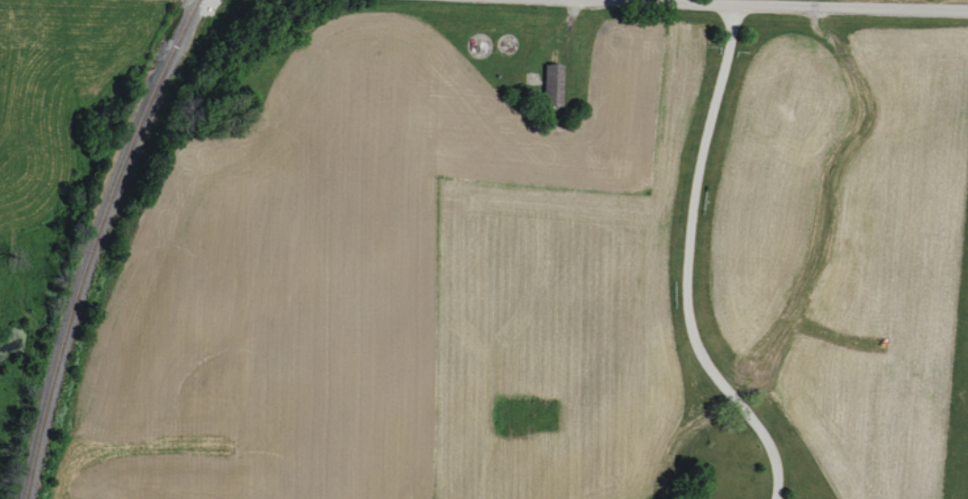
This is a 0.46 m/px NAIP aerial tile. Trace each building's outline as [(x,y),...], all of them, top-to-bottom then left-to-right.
[(561,65),(546,64),(545,103),(560,104),(561,65)]
